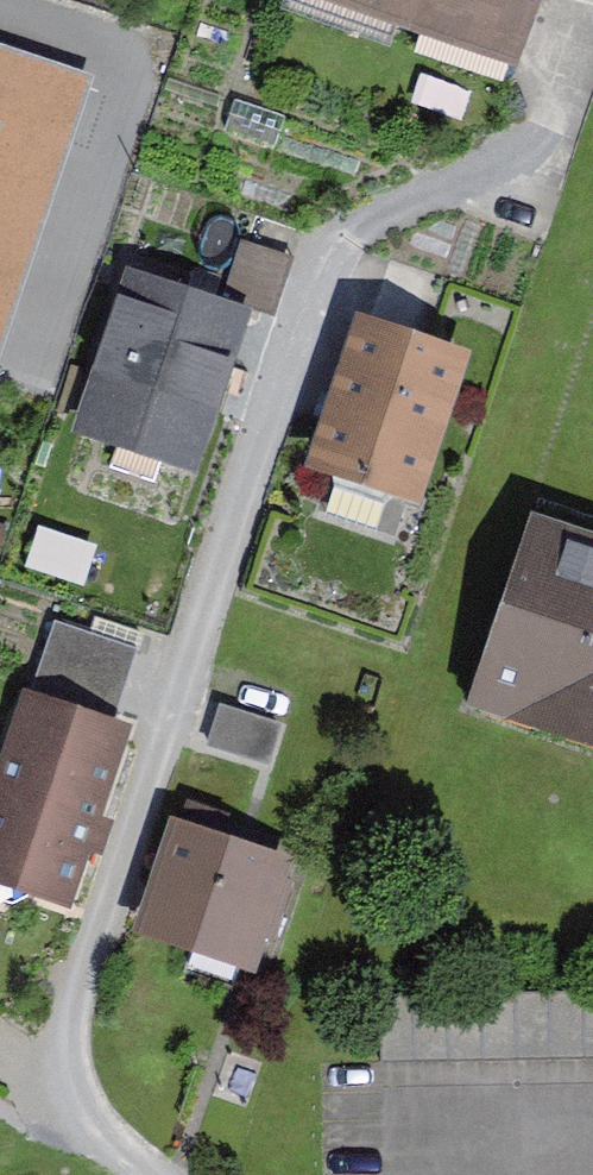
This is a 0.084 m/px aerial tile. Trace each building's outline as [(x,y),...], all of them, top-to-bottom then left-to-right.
[(517,60),(538,0),(346,0),(517,60)] [(91,53),(0,27),(0,369),(1,369),(91,53)] [(293,250),(242,233),(232,263),(247,268),(240,288),(277,300),(293,250)] [(199,454),(253,295),(140,257),(86,416),(199,454)] [(475,345),(364,308),(312,462),(422,500),(475,345)] [(535,505),(473,690),(592,731),(592,525),(535,505)] [(21,678),(0,735),(0,873),(73,901),(140,722),(21,678)] [(269,757),(283,712),(223,694),(209,739),(269,757)] [(297,850),(174,812),(140,925),(262,963),(297,850)] [(380,990),(381,1054),(592,1048),(592,984),(380,990)]
